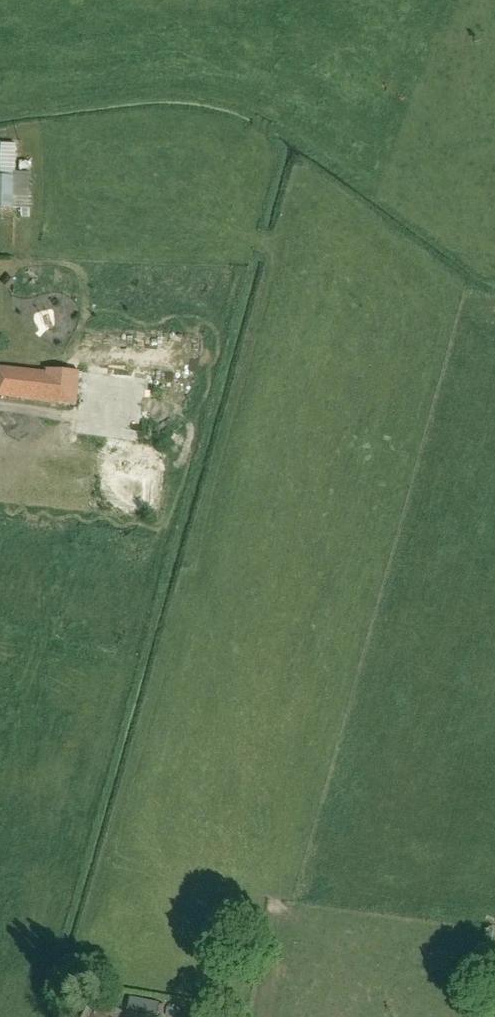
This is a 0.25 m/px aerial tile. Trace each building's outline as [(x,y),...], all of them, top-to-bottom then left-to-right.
[(14,208),(15,176),(0,176),(0,208),(14,208)] [(65,375),(1,367),(0,376),(0,395),(62,402),(65,375)] [(157,1016),(160,1003),(130,997),(127,1010),(157,1016)] [(81,1016),(120,1016),(121,1014),(90,999),(81,1016)]
